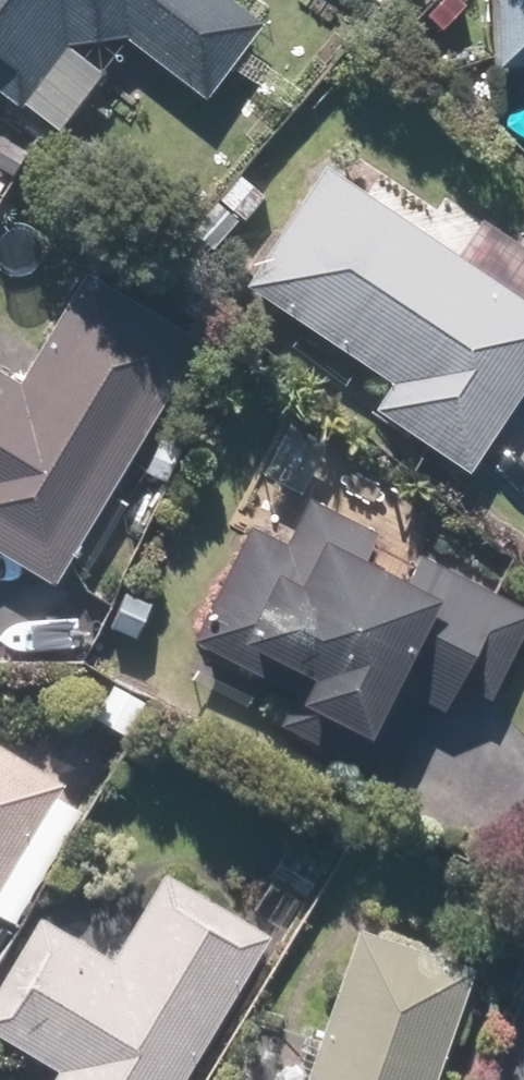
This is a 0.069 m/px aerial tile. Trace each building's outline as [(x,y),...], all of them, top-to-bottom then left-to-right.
[(51,135),(125,42),(201,102),(258,30),(219,0),(0,0),(0,95),(51,135)] [(422,233),(320,169),(240,294),(384,386),(367,413),(464,475),(523,380),(523,250),(442,200),(422,233)] [(79,277),(13,387),(0,379),(0,560),(51,590),(196,347),(79,277)] [(419,556),(399,591),(357,569),(372,541),(304,503),(278,550),(241,530),(181,639),(290,699),(278,722),(369,772),(405,707),(461,738),(523,624),(523,613),(419,556)] [(0,751),(0,917),(11,924),(74,816),(49,802),(59,786),(0,751)] [(156,874),(104,964),(30,921),(0,973),(0,1045),(47,1072),(42,1079),(181,1079),(264,936),(156,874)] [(348,935),(303,1078),(299,1079),(428,1079),(464,974),(348,935)]
